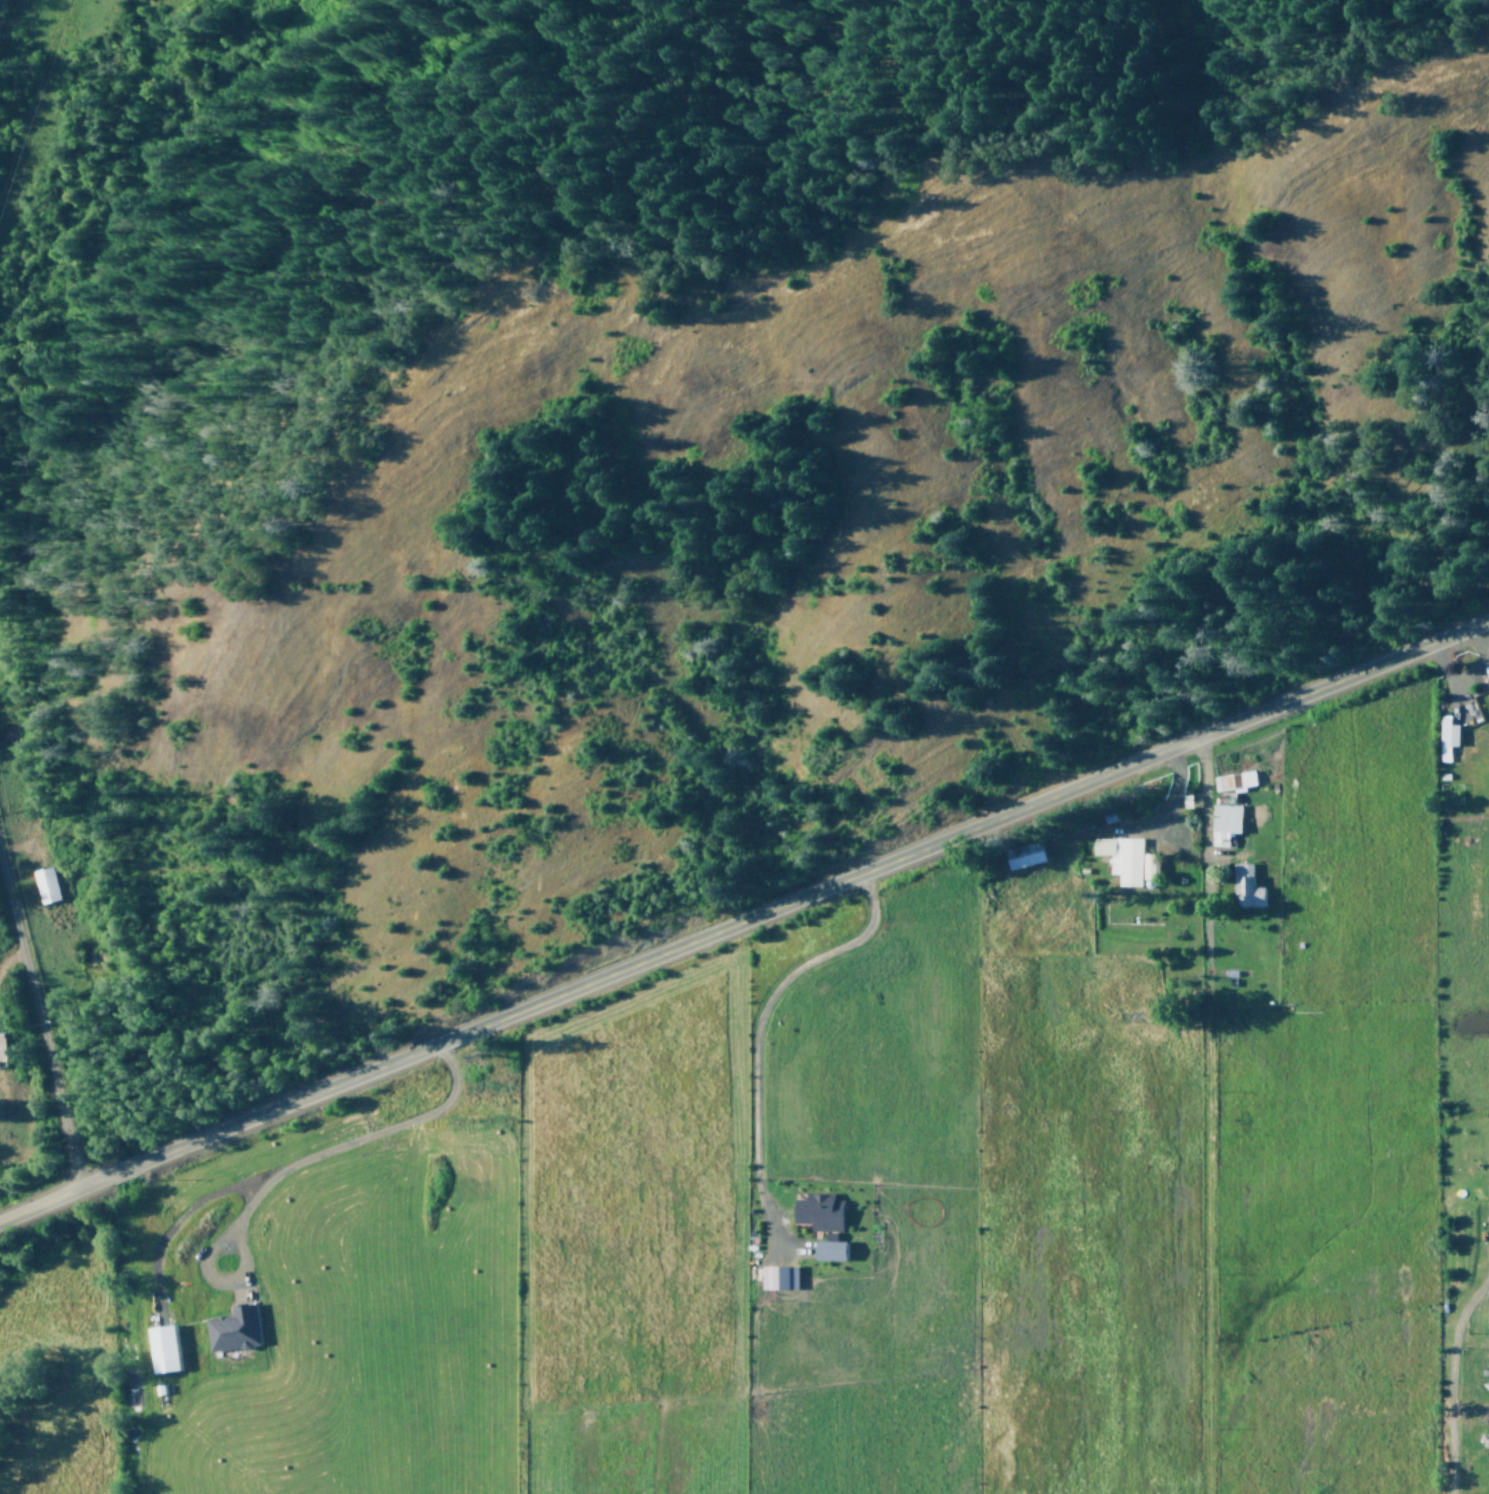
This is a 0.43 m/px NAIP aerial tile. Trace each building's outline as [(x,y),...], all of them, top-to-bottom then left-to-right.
[(1457,745),(1458,724),(1449,723),(1449,715),(1439,715),(1438,761),(1449,761),(1450,745),(1457,745)] [(1254,785),(1253,770),(1211,775),(1213,790),(1254,785)] [(1210,845),(1227,845),(1227,832),(1240,832),(1240,804),(1211,803),(1210,845)] [(1117,885),(1140,885),(1140,879),(1153,879),(1153,853),(1140,853),(1140,837),(1091,837),(1091,854),(1112,854),(1112,872),(1117,872),(1117,885)] [(1007,869),(1043,862),(1040,842),(1003,848),(1007,869)] [(1251,863),(1231,862),(1231,905),(1262,906),(1262,887),(1251,887),(1251,863)] [(37,903),(58,900),(53,867),(32,869),(37,903)] [(791,1199),(791,1223),(808,1223),(808,1230),(840,1231),(841,1200),(832,1199),(832,1194),(803,1193),(803,1199),(791,1199)] [(759,1289),(796,1290),(796,1267),(759,1266),(759,1289)] [(203,1319),(207,1352),(259,1346),(253,1303),(228,1307),(229,1316),(203,1319)] [(145,1327),(148,1373),(175,1371),(172,1326),(145,1327)]
